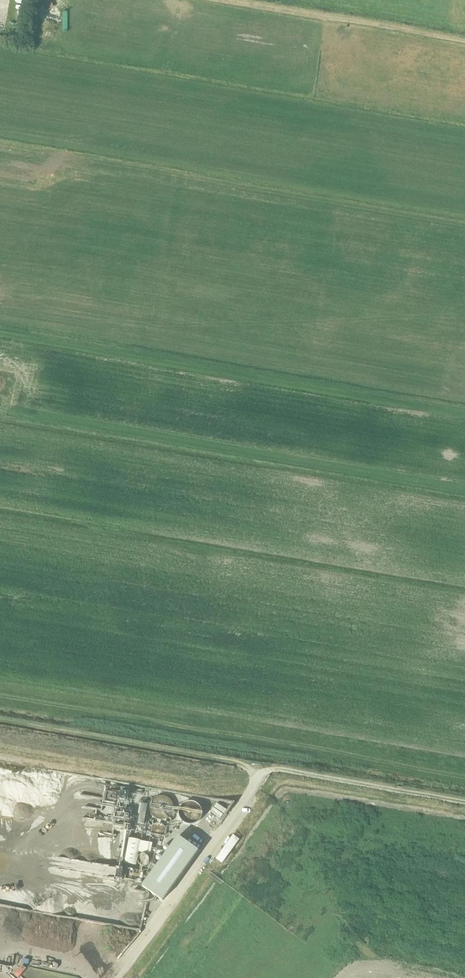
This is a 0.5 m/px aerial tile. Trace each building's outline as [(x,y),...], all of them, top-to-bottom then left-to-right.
[(179,836),(142,886),(162,901),(199,850),(179,836)]
